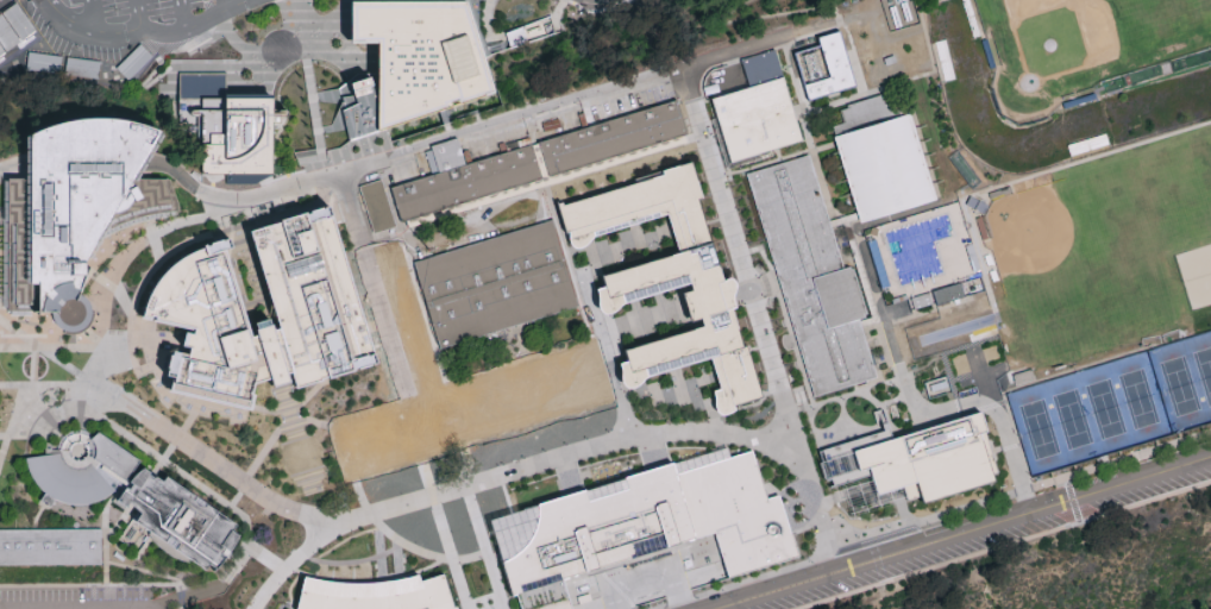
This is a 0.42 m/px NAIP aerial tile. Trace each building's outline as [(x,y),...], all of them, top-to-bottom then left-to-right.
[(353,38),(352,0),(468,0),(496,89),(378,128),(378,39),(353,38)] [(510,49),(504,32),(548,18),(554,33),(510,49)] [(795,50),(821,43),(818,34),(841,29),(858,83),(809,98),(795,50)] [(783,76),(777,49),(743,56),(748,83),(783,76)] [(226,73),(226,95),(272,95),(272,172),(247,172),(247,182),(225,182),(225,174),(201,174),(201,120),(177,120),(177,73),(226,73)] [(729,161),(710,98),(782,75),(801,139),(729,161)] [(890,94),(893,106),(905,102),(936,207),(959,200),(983,280),(961,285),(966,302),(891,325),(878,282),(877,276),(862,230),(859,219),(834,137),(830,125),(843,121),(840,109),(848,107),(847,103),(880,93),(881,96),(890,94)] [(440,208),(402,220),(391,187),(432,174),(423,150),(459,139),(466,163),(676,98),(686,132),(440,208)] [(162,126),(134,176),(157,176),(169,176),(181,209),(158,212),(146,214),(138,215),(118,222),(101,231),(84,259),(89,266),(88,268),(80,293),(86,296),(92,303),(93,313),(90,321),(86,327),(75,332),(67,331),(59,327),(54,321),(51,312),(31,312),(31,314),(8,314),(10,304),(2,304),(5,176),(31,175),(31,131),(54,121),(64,118),(79,115),(89,114),(99,113),(112,113),(124,114),(162,126)] [(826,209),(845,269),(849,266),(851,270),(854,269),(867,314),(864,315),(865,318),(861,319),(871,354),(877,376),(872,377),(815,395),(807,370),(802,353),(779,282),(758,211),(747,172),(802,157),(809,155),(826,209)] [(558,202),(566,231),(569,230),(569,233),(569,234),(570,238),(570,240),(571,243),(573,245),(576,246),(579,246),(582,246),(584,245),(586,243),(589,241),(591,239),(592,237),(594,236),(596,233),(669,212),(680,251),(603,275),(606,284),(597,287),(598,295),(600,303),(601,308),(603,310),(606,313),(609,312),(613,312),(616,309),(619,307),(622,303),(625,302),(691,282),(694,288),(684,291),(692,320),(702,316),(704,325),(626,349),(628,359),(621,362),(622,369),(622,373),(622,378),(625,383),(628,385),(632,387),(636,385),(640,383),(642,382),(644,379),(646,377),(647,376),(711,357),(721,387),(715,389),(715,396),(715,402),(716,408),(720,412),(723,414),(729,413),(736,408),(735,403),(763,394),(747,344),(745,345),(734,307),(738,306),(735,297),(735,293),(736,285),(736,282),(735,277),(732,276),(728,277),(724,278),(713,241),(697,196),(703,195),(692,159),(664,169),(665,172),(565,203),(564,201),(558,202)] [(372,232),(395,225),(379,178),(358,184),(372,232)] [(225,237),(225,238),(224,238),(222,237),(212,240),(212,243),(207,243),(207,241),(205,243),(205,245),(201,246),(193,250),(184,253),(176,259),(168,266),(162,275),(157,281),(152,289),(149,296),(146,304),(144,310),(143,315),(195,327),(194,331),(187,329),(184,338),(183,344),(190,346),(189,352),(174,347),(172,352),(171,352),(168,365),(169,365),(168,372),(174,375),(170,389),(197,395),(252,408),(252,406),(256,393),(252,391),(255,379),(271,375),(274,385),(283,383),(290,379),(288,370),(291,369),(297,385),(325,377),(378,362),(376,351),(374,352),(332,213),(334,213),(331,202),(325,205),(325,206),(324,206),(324,203),(310,207),(312,209),(308,211),(307,209),(281,216),(282,220),(280,220),(280,219),(250,228),(280,326),(275,327),(272,322),(257,327),(259,332),(252,334),(226,246),(233,244),(231,236),(225,237)] [(440,347),(414,259),(552,220),(579,303),(440,347)] [(379,256),(401,250),(398,240),(376,246),(379,256)] [(419,391),(408,358),(406,359),(393,315),(396,314),(378,257),(399,251),(440,384),(419,391)] [(500,432),(498,428),(498,426),(464,437),(451,394),(488,383),(484,372),(589,341),(607,400),(500,432)] [(456,438),(421,448),(423,453),(423,457),(418,458),(351,478),(332,419),(406,396),(409,406),(443,395),(456,438)] [(922,494),(909,498),(904,485),(878,492),(872,473),(835,484),(833,477),(827,478),(821,462),(823,460),(820,450),(890,428),(893,437),(931,426),(949,421),(983,410),(989,429),(986,431),(998,472),(993,473),(994,479),(924,502),(922,494)] [(506,447),(548,441),(547,434),(536,435),(535,426),(504,430),(506,447)] [(211,563),(206,569),(194,561),(188,560),(178,558),(174,555),(167,551),(156,542),(151,539),(149,533),(151,529),(137,521),(142,513),(131,502),(125,509),(113,501),(123,486),(120,485),(120,484),(112,492),(105,497),(94,502),(81,504),(71,504),(56,498),(51,506),(45,501),(40,498),(45,491),(38,485),(33,479),(29,469),(26,457),(57,452),(58,445),(59,438),(65,433),(69,431),(77,428),(83,429),(90,432),(93,435),(99,431),(140,459),(131,473),(133,476),(137,471),(144,466),(150,470),(150,472),(152,473),(155,476),(157,475),(163,479),(168,475),(237,523),(233,529),(240,534),(238,538),(233,547),(217,567),(211,563)] [(510,480),(557,467),(559,473),(579,468),(575,457),(596,451),(596,452),(606,450),(602,435),(505,461),(510,480)] [(564,577),(573,608),(522,608),(517,592),(514,594),(491,519),(539,503),(539,502),(585,488),(586,489),(626,477),(626,476),(674,462),(674,463),(728,446),(730,456),(752,450),(767,498),(780,494),(799,554),(729,577),(715,532),(564,577)] [(101,565),(0,566),(0,530),(34,529),(101,529),(101,565)] [(300,605),(317,608),(460,608),(458,603),(456,603),(445,571),(423,578),(421,570),(404,573),(400,575),(388,577),(382,577),(369,578),(349,578),(328,576),(308,571),(300,605)]
